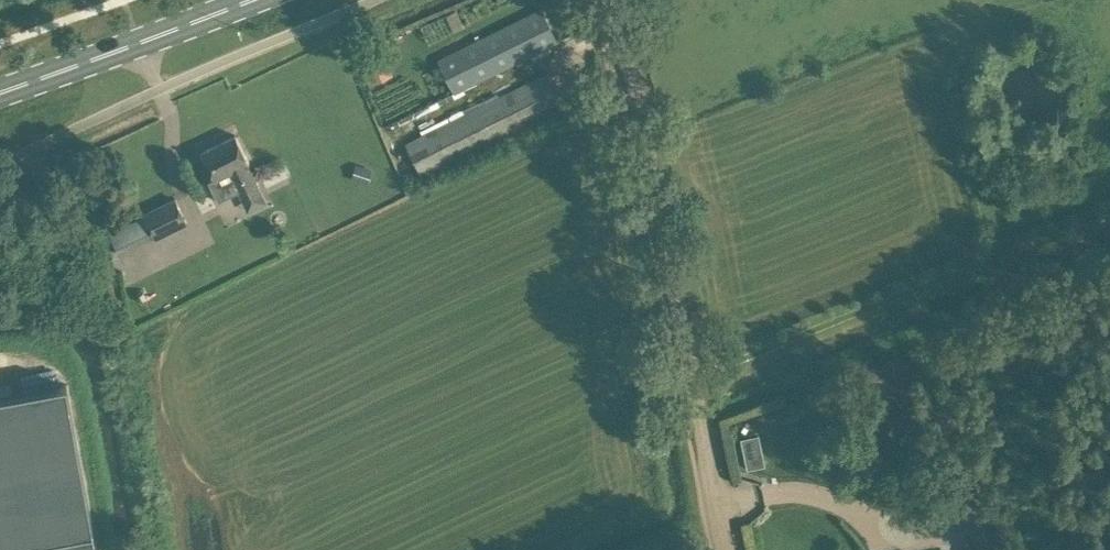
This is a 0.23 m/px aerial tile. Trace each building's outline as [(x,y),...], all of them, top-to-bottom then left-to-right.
[(460,49),(438,60),(454,92),(476,81),(537,50),(557,41),(541,9),(460,49)] [(407,142),(423,174),(565,103),(549,72),(407,142)] [(201,151),(215,179),(209,182),(218,201),(239,191),(241,195),(259,187),(247,163),(249,162),(236,134),(201,151)] [(357,165),(353,176),(367,180),(371,169),(357,165)] [(142,216),(110,232),(109,232),(119,254),(153,237),(154,239),(187,223),(174,198),(142,214),(142,216)] [(68,384),(0,396),(0,549),(98,549),(68,384)] [(759,433),(740,437),(747,468),(765,464),(759,433)]
